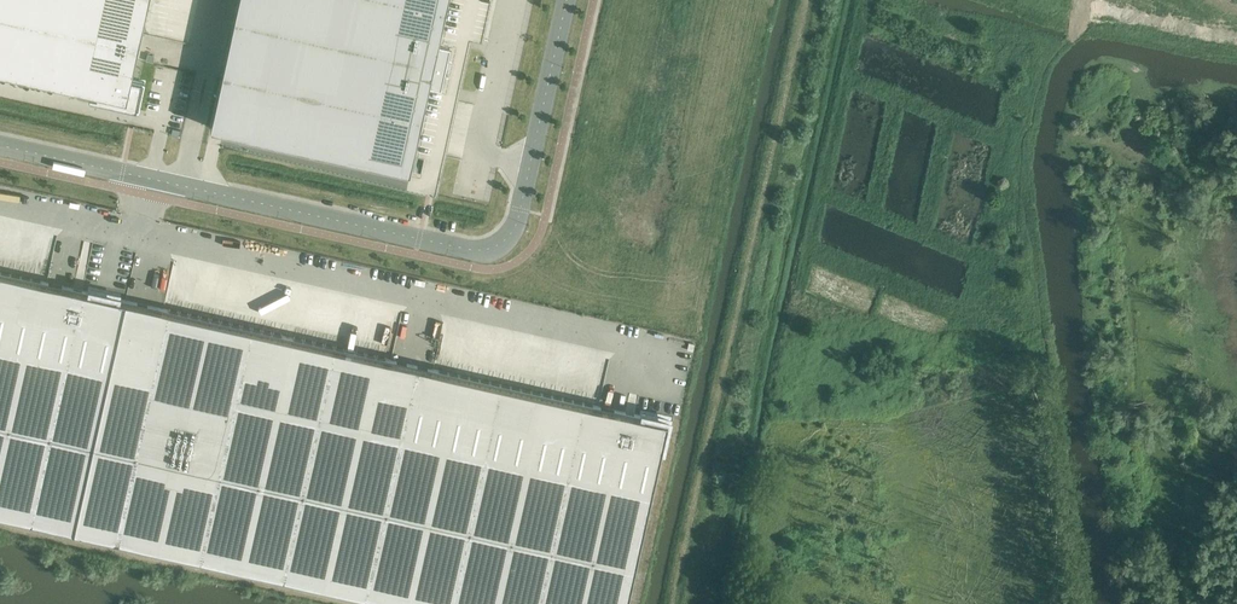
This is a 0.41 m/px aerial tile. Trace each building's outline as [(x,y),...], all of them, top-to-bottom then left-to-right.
[(61,85),(81,89),(120,97),(118,104),(139,109),(145,81),(131,78),(149,0),(0,0),(0,71),(61,85)] [(450,44),(438,41),(447,0),(238,0),(234,18),(422,59),(445,64),(450,44)] [(410,171),(429,82),(441,85),(445,64),(422,59),(234,18),(210,127),(403,170),(410,171)] [(81,89),(61,85),(59,95),(79,99),(81,89)] [(635,414),(634,414),(626,412),(625,412),(614,409),(604,407),(427,368),(418,365),(407,363),(397,361),(289,337),(286,336),(120,299),(117,298),(117,296),(91,290),(91,292),(87,292),(82,290),(74,288),(73,288),(62,286),(52,284),(0,272),(0,514),(403,603),(627,603),(661,450),(662,447),(668,420),(643,414),(643,416),(640,415),(635,414)]
